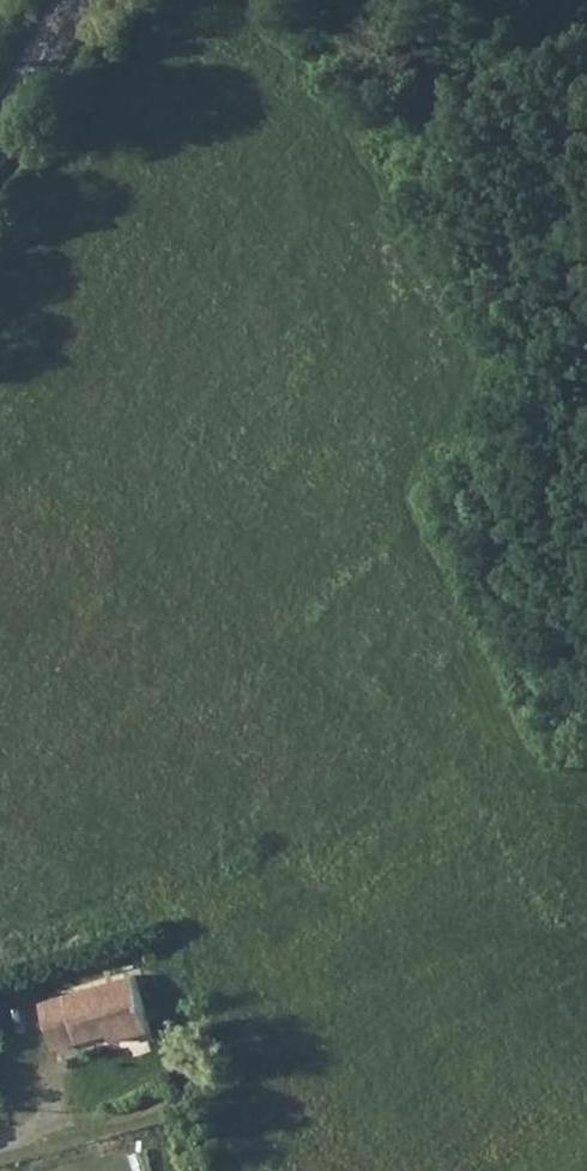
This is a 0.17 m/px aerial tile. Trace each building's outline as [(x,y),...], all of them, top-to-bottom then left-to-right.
[(121,1040),(152,1031),(136,974),(66,994),(67,996),(80,1040),(80,1042),(118,1031),(121,1040)] [(43,1003),(55,1047),(80,1040),(67,996),(43,1003)]
